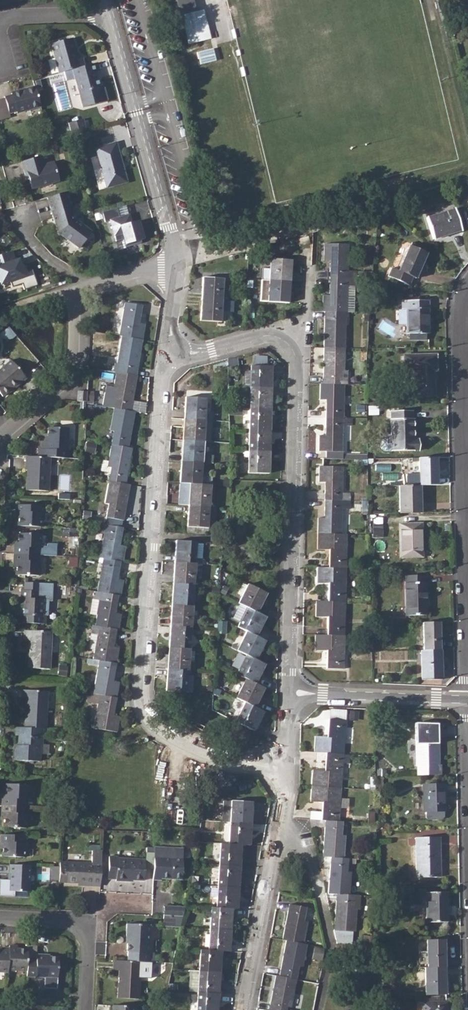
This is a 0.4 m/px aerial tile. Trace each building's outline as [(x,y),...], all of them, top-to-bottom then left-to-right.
[(189,44),(212,39),(204,11),(197,13),(193,0),(178,0),(189,44)] [(50,44),(58,72),(72,68),(85,66),(82,57),(78,58),(72,38),(50,44)] [(213,47),(196,52),(198,59),(199,58),(200,64),(216,60),(213,47)] [(85,66),(72,68),(79,93),(100,88),(95,72),(99,71),(96,62),(85,66)] [(41,107),(35,87),(11,93),(11,94),(4,97),(9,114),(16,112),(16,113),(41,107)] [(96,148),(107,188),(127,182),(116,142),(96,148)] [(41,157),(22,162),(25,174),(27,174),(32,189),(59,181),(53,162),(44,165),(41,157)] [(67,192),(47,198),(56,229),(63,235),(65,238),(78,248),(90,232),(75,220),(67,192)] [(145,238),(140,219),(131,221),(127,205),(103,211),(106,220),(110,219),(117,240),(124,238),(126,243),(145,238)] [(454,209),(427,217),(433,239),(460,231),(454,209)] [(330,260),(330,277),(355,278),(355,271),(348,271),(349,245),(324,244),(324,260),(330,260)] [(392,268),(388,276),(409,285),(412,277),(416,278),(427,253),(409,245),(399,271),(392,268)] [(37,284),(33,269),(28,271),(20,257),(4,263),(1,254),(0,254),(0,282),(1,284),(11,282),(13,287),(22,284),(24,289),(37,284)] [(270,258),(269,280),(290,282),(292,260),(270,258)] [(202,277),(201,299),(223,301),(224,279),(202,277)] [(323,295),(322,312),(324,312),(345,312),(354,312),(355,278),(330,277),(330,296),(323,295)] [(260,301),(267,301),(289,303),(290,282),(269,280),(261,280),(260,301)] [(223,301),(201,299),(199,320),(221,322),(223,301)] [(406,310),(407,321),(428,320),(428,301),(402,301),(402,309),(406,310)] [(125,302),(119,335),(122,336),(142,339),(145,324),(139,324),(142,305),(125,302)] [(324,312),(323,348),(345,348),(345,312),(324,312)] [(428,320),(407,321),(407,334),(428,333),(428,320)] [(114,362),(113,371),(116,371),(136,375),(142,339),(122,336),(117,363),(114,362)] [(323,348),(323,384),(344,384),(346,384),(347,371),(344,370),(345,348),(323,348)] [(414,371),(414,376),(434,375),(434,363),(436,363),(436,355),(404,355),(404,371),(414,371)] [(8,391),(12,387),(14,389),(25,379),(9,361),(0,368),(0,394),(1,396),(8,391)] [(244,370),(244,387),(250,387),(271,388),(272,366),(267,366),(253,366),(250,366),(250,371),(244,370)] [(104,406),(113,408),(114,408),(131,411),(138,375),(136,375),(116,371),(114,387),(108,385),(104,406)] [(434,375),(414,376),(415,395),(434,395),(434,375)] [(323,384),(320,384),(320,400),(326,400),(325,417),(343,418),(344,384),(323,384)] [(250,387),(249,409),(271,409),(271,388),(250,387)] [(79,391),(79,402),(87,402),(87,391),(79,391)] [(185,397),(184,418),(213,420),(214,412),(206,411),(207,398),(185,397)] [(113,431),(111,444),(129,447),(135,412),(131,411),(114,408),(110,430),(113,431)] [(249,409),(249,430),(270,430),(271,409),(249,409)] [(391,411),(392,431),(414,430),(413,419),(412,419),(412,410),(391,411)] [(343,418),(325,417),(325,435),(319,435),(318,451),(325,451),(325,458),(343,458),(343,425),(351,426),(351,418),(343,418)] [(184,418),(182,439),(204,441),(210,441),(211,429),(212,430),(213,420),(184,418)] [(37,449),(36,456),(50,456),(68,457),(68,450),(66,451),(68,428),(48,427),(47,436),(47,441),(45,441),(41,441),(41,449),(37,449)] [(249,430),(248,451),(270,452),(270,430),(249,430)] [(414,430),(392,431),(392,435),(392,451),(419,450),(419,439),(414,439),(414,430)] [(182,439),(181,461),(202,462),(204,441),(182,439)] [(110,470),(108,480),(109,480),(126,483),(132,448),(129,447),(111,444),(109,457),(108,467),(110,467),(110,470)] [(248,451),(244,451),(244,473),(270,473),(270,452),(248,451)] [(27,455),(26,469),(25,490),(48,491),(50,456),(36,456),(27,455)] [(402,474),(402,485),(420,485),(437,485),(436,457),(412,457),(412,474),(402,474)] [(181,461),(179,482),(189,483),(201,484),(202,462),(181,461)] [(324,482),(324,499),(349,500),(349,493),(342,492),(343,467),(319,466),(319,482),(324,482)] [(126,483),(109,480),(105,502),(108,503),(106,517),(123,520),(130,484),(126,483)] [(189,483),(188,505),(209,506),(211,485),(201,484),(189,483)] [(67,485),(66,499),(81,499),(82,485),(67,485)] [(402,485),(399,485),(399,512),(420,512),(420,485),(402,485)] [(318,517),(317,533),(341,534),(342,508),(348,508),(349,500),(324,499),(324,517),(318,517)] [(16,523),(16,526),(41,527),(42,513),(41,513),(41,506),(15,505),(14,519),(18,518),(18,523),(16,523)] [(188,505),(186,533),(207,534),(208,527),(215,528),(216,506),(209,506),(188,505)] [(104,532),(100,557),(103,558),(121,561),(123,561),(125,546),(120,545),(123,527),(105,524),(95,522),(94,531),(104,532)] [(399,524),(399,540),(422,540),(421,523),(399,524)] [(13,554),(13,562),(16,562),(15,568),(15,575),(39,576),(39,563),(38,563),(38,555),(39,548),(40,548),(41,534),(17,533),(17,540),(16,546),(14,545),(13,554)] [(341,534),(317,533),(317,549),(329,550),(329,567),(346,567),(347,534),(341,534)] [(176,540),(175,562),(196,563),(196,558),(202,559),(203,542),(176,540)] [(422,540),(399,540),(400,557),(422,556),(422,540)] [(103,558),(97,591),(119,595),(121,596),(124,580),(118,579),(121,561),(103,558)] [(175,562),(173,583),(195,585),(196,563),(175,562)] [(329,567),(317,567),(317,583),(328,583),(328,601),(345,601),(346,567),(329,567)] [(405,582),(405,595),(426,595),(426,582),(425,582),(425,575),(406,575),(406,582),(405,582)] [(40,583),(24,582),(23,590),(21,590),(20,598),(23,598),(22,622),(44,623),(44,615),(47,615),(48,601),(51,601),(52,591),(40,591),(40,583)] [(173,583),(172,604),(193,606),(195,585),(173,583)] [(248,583),(238,602),(240,603),(257,612),(267,593),(248,583)] [(95,591),(93,600),(100,601),(97,614),(95,625),(116,629),(119,630),(121,614),(116,613),(119,595),(97,591),(95,591)] [(426,595),(405,595),(406,616),(427,615),(426,595)] [(328,601),(316,601),(316,617),(327,617),(327,635),(345,635),(345,601),(328,601)] [(239,622),(238,627),(246,631),(257,637),(267,617),(257,612),(240,603),(232,618),(239,622)] [(172,604),(170,626),(192,628),(193,606),(172,604)] [(439,622),(424,623),(424,650),(439,650),(439,622)] [(95,625),(92,625),(88,649),(95,650),(93,659),(117,663),(119,648),(114,647),(116,629),(95,625)] [(170,626),(169,648),(190,649),(192,628),(170,626)] [(51,632),(25,630),(24,641),(29,642),(28,668),(49,670),(51,632)] [(232,644),(230,647),(246,655),(257,660),(266,641),(257,637),(246,631),(240,644),(238,643),(236,646),(232,644)] [(327,635),(315,634),(315,650),(327,651),(327,668),(344,669),(345,635),(327,635)] [(169,648),(167,669),(188,671),(188,669),(194,670),(194,663),(193,663),(194,652),(190,651),(190,649),(169,648)] [(424,650),(421,650),(422,680),(442,679),(441,650),(439,650),(424,650)] [(246,655),(237,674),(246,678),(256,684),(266,665),(257,660),(246,655)] [(117,663),(93,659),(92,664),(98,666),(93,693),(117,697),(120,683),(114,681),(117,663)] [(167,669),(166,690),(192,692),(193,676),(189,676),(188,671),(167,669)] [(246,678),(236,698),(245,702),(256,708),(265,688),(256,684),(246,678)] [(26,699),(24,728),(42,729),(45,729),(47,692),(22,691),(21,699),(26,699)] [(93,693),(90,692),(88,703),(98,704),(94,728),(117,732),(120,716),(114,715),(117,697),(93,693)] [(245,702),(235,722),(254,731),(264,712),(256,708),(245,702)] [(315,736),(314,752),(326,753),(349,755),(355,755),(356,742),(344,742),(346,721),(328,720),(327,737),(315,736)] [(23,736),(18,736),(17,748),(14,748),(13,760),(39,762),(40,745),(41,745),(42,729),(24,728),(23,736)] [(416,729),(416,748),(438,747),(438,729),(416,729)] [(438,747),(416,748),(416,766),(418,766),(418,775),(442,775),(442,765),(438,765),(438,747)] [(313,770),(312,786),(341,788),(343,763),(349,763),(349,755),(326,753),(325,770),(313,770)] [(424,784),(425,802),(444,802),(443,783),(424,784)] [(1,806),(0,813),(3,814),(3,820),(2,827),(26,829),(27,814),(26,814),(26,808),(26,800),(27,801),(28,786),(5,784),(5,792),(4,799),(1,799),(1,806)] [(341,788),(312,786),(311,801),(323,802),(322,820),(325,820),(339,821),(341,788)] [(225,802),(223,821),(230,821),(251,823),(253,802),(232,801),(232,803),(225,802)] [(444,802),(425,802),(425,818),(429,821),(441,821),(444,818),(444,802)] [(325,820),(323,856),(331,857),(344,857),(346,835),(342,835),(343,821),(339,821),(325,820)] [(230,821),(229,843),(242,844),(250,845),(251,823),(230,821)] [(2,844),(2,849),(1,857),(24,858),(25,843),(24,843),(24,836),(0,835),(0,844),(2,844)] [(416,837),(416,857),(440,856),(439,836),(416,837)] [(221,843),(219,864),(241,865),(242,844),(229,843),(221,843)] [(183,848),(155,847),(154,857),(153,880),(161,880),(161,878),(181,880),(183,848)] [(101,851),(91,851),(91,865),(59,863),(59,867),(58,880),(58,882),(84,884),(84,886),(99,886),(100,864),(101,851)] [(440,856),(416,857),(417,877),(440,876),(440,856)] [(109,857),(108,879),(116,879),(116,882),(130,882),(130,880),(144,881),(145,860),(117,859),(117,857),(109,857)] [(331,857),(329,893),(336,893),(350,895),(351,872),(348,871),(349,858),(344,857),(331,857)] [(8,872),(10,872),(9,881),(8,880),(0,880),(0,896),(14,897),(14,892),(28,892),(29,866),(8,864),(8,872)] [(219,864),(218,886),(239,887),(241,865),(219,864)] [(218,886),(217,907),(233,908),(238,908),(239,887),(218,886)] [(426,892),(427,912),(447,912),(447,892),(426,892)] [(350,895),(336,893),(334,930),(355,931),(357,909),(360,909),(361,895),(354,895),(350,895)] [(185,905),(164,904),(164,914),(183,915),(185,905)] [(289,904),(282,940),(286,940),(304,944),(308,921),(304,921),(307,907),(289,904)] [(211,907),(210,928),(231,930),(233,908),(217,907),(211,907)] [(447,912),(427,912),(427,922),(447,921),(447,912)] [(164,914),(164,925),(180,926),(183,915),(164,914)] [(128,952),(128,960),(140,961),(148,961),(149,926),(126,925),(126,944),(128,944),(127,952),(128,952)] [(201,939),(201,950),(222,951),(230,951),(231,930),(210,928),(209,938),(201,939)] [(362,935),(361,943),(369,943),(370,935),(362,935)] [(444,939),(427,940),(428,967),(445,967),(444,939)] [(286,940),(279,976),(297,979),(299,966),(303,967),(307,945),(304,944),(286,940)] [(26,972),(27,959),(27,950),(17,949),(17,947),(9,946),(9,949),(1,948),(1,951),(0,951),(0,973),(7,973),(8,971),(26,972)] [(201,950),(199,971),(221,972),(222,951),(201,950)] [(26,972),(26,977),(57,979),(58,958),(50,958),(45,958),(45,956),(37,955),(36,959),(27,959),(26,972)] [(128,960),(114,960),(113,970),(119,970),(118,998),(139,999),(140,961),(128,960)] [(428,967),(425,968),(426,995),(446,995),(445,967),(428,967)] [(190,970),(188,992),(198,992),(219,994),(221,972),(199,971),(190,970)] [(269,1009),(287,1009),(289,1001),(292,1002),(297,979),(279,976),(276,975),(269,1009)] [(197,1009),(218,1009),(219,994),(198,992),(197,1009)] [(25,995),(25,1005),(35,1005),(35,996),(25,995)] [(447,1002),(423,1002),(423,1009),(447,1009),(447,1002)]
